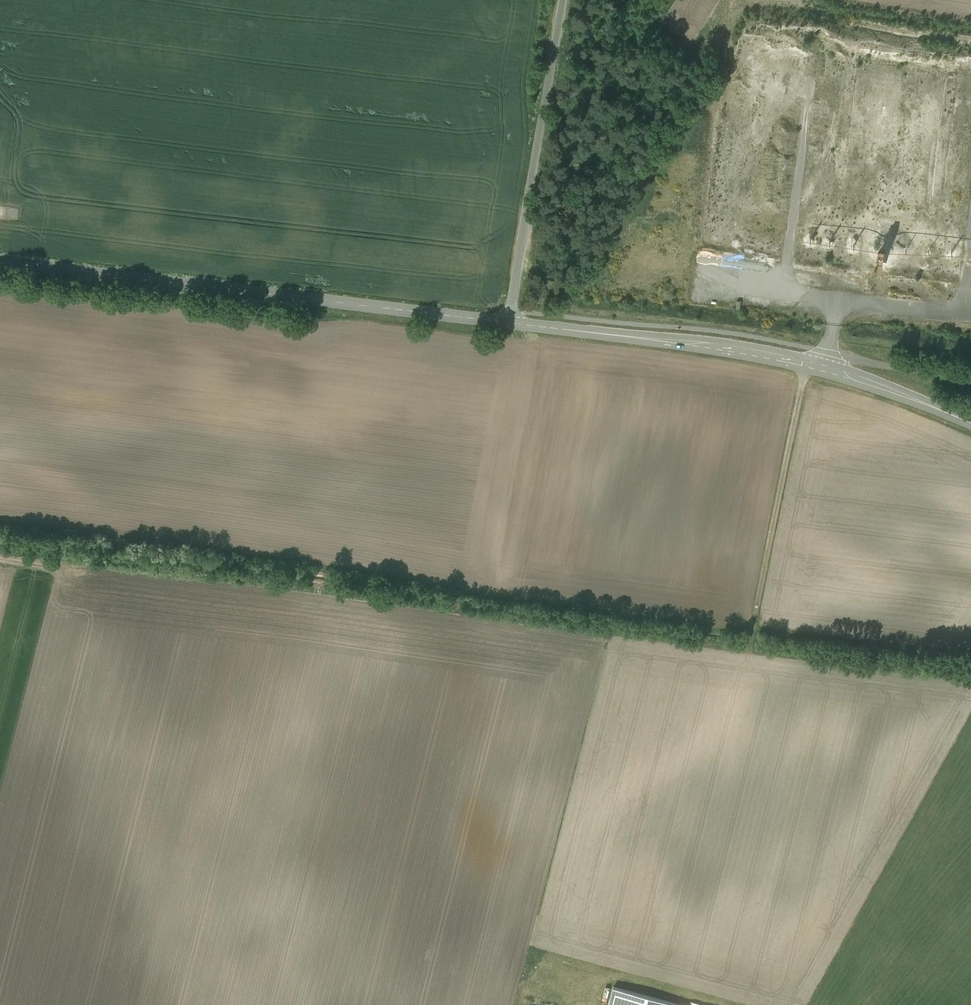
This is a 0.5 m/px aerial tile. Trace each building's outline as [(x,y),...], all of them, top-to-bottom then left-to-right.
[(612,987),(608,1004),(681,1004),(612,987)]
